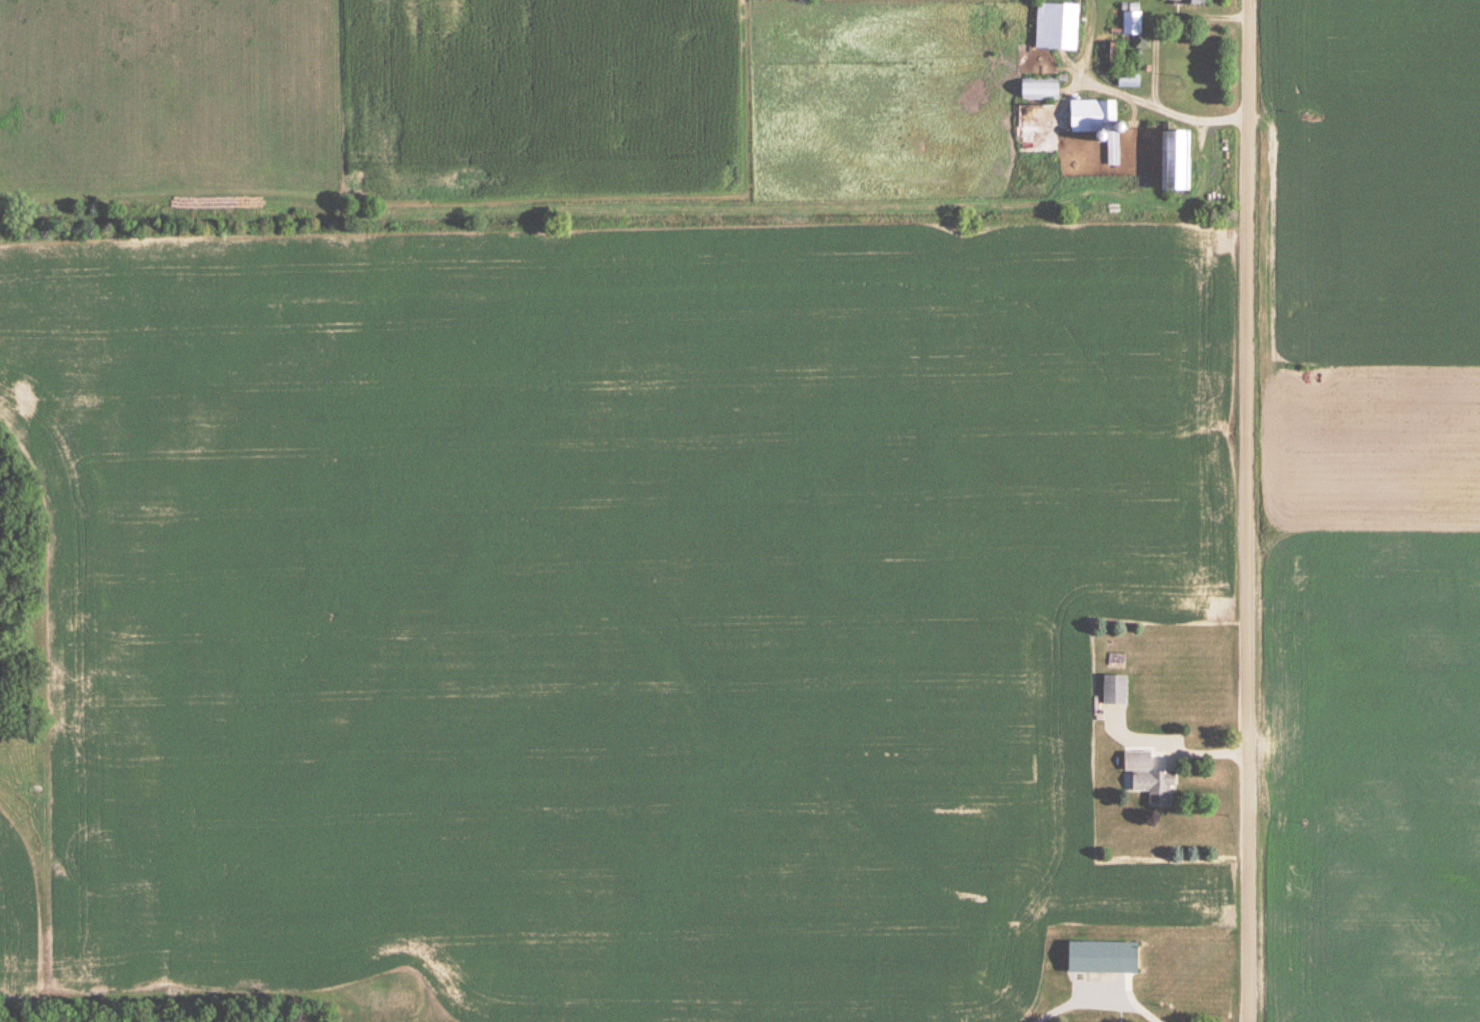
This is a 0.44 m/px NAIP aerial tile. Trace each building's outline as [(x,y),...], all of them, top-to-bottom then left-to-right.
[(1080,4),(1037,3),(1036,50),(1078,51),(1080,4)] [(1124,36),(1141,36),(1141,12),(1124,12),(1124,36)] [(1139,87),(1139,77),(1120,77),(1120,87),(1139,87)] [(1059,80),(1022,80),(1022,101),(1059,101),(1059,80)] [(1118,102),(1072,102),(1072,133),(1107,133),(1107,167),(1118,167),(1118,102)] [(1190,132),(1162,132),(1162,192),(1190,192),(1190,132)] [(1104,706),(1127,706),(1127,676),(1104,676),(1104,706)] [(1151,773),(1151,753),(1124,753),(1124,772),(1133,772),(1132,792),(1149,793),(1149,808),(1173,808),(1173,773),(1151,773)] [(1140,943),(1069,943),(1069,973),(1140,973),(1140,943)]
